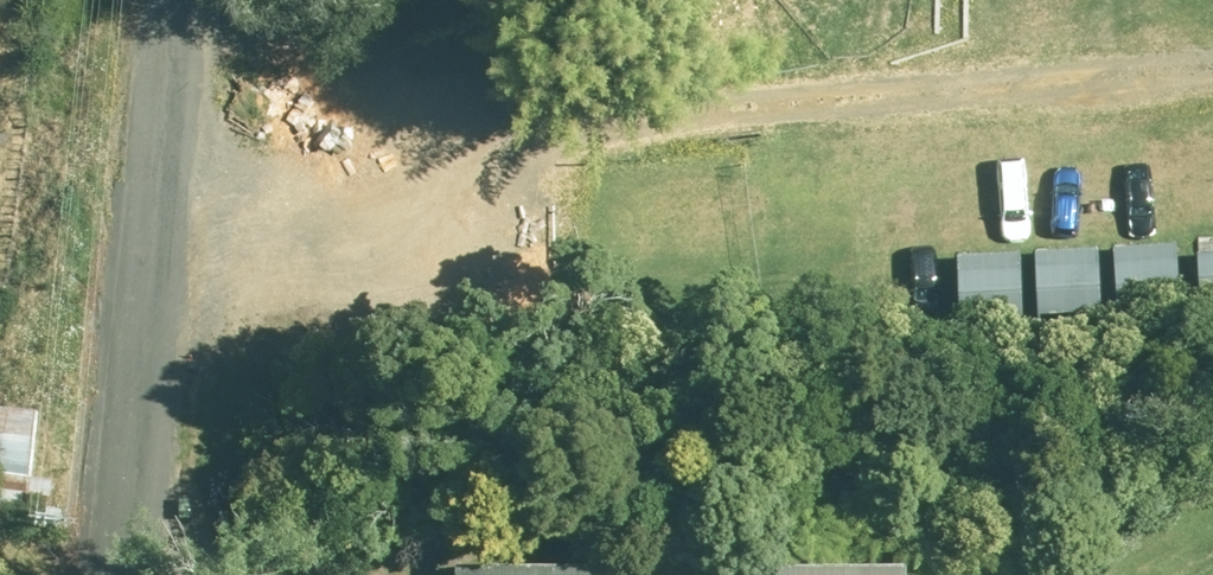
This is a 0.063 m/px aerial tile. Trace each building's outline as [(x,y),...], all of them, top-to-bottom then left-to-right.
[(1192,312),(1189,260),(1124,264),(1128,316),(1192,312)] [(1110,316),(1106,264),(1042,269),(1045,321),(1110,316)] [(1030,319),(1026,267),(962,271),(965,323),(1030,319)]
